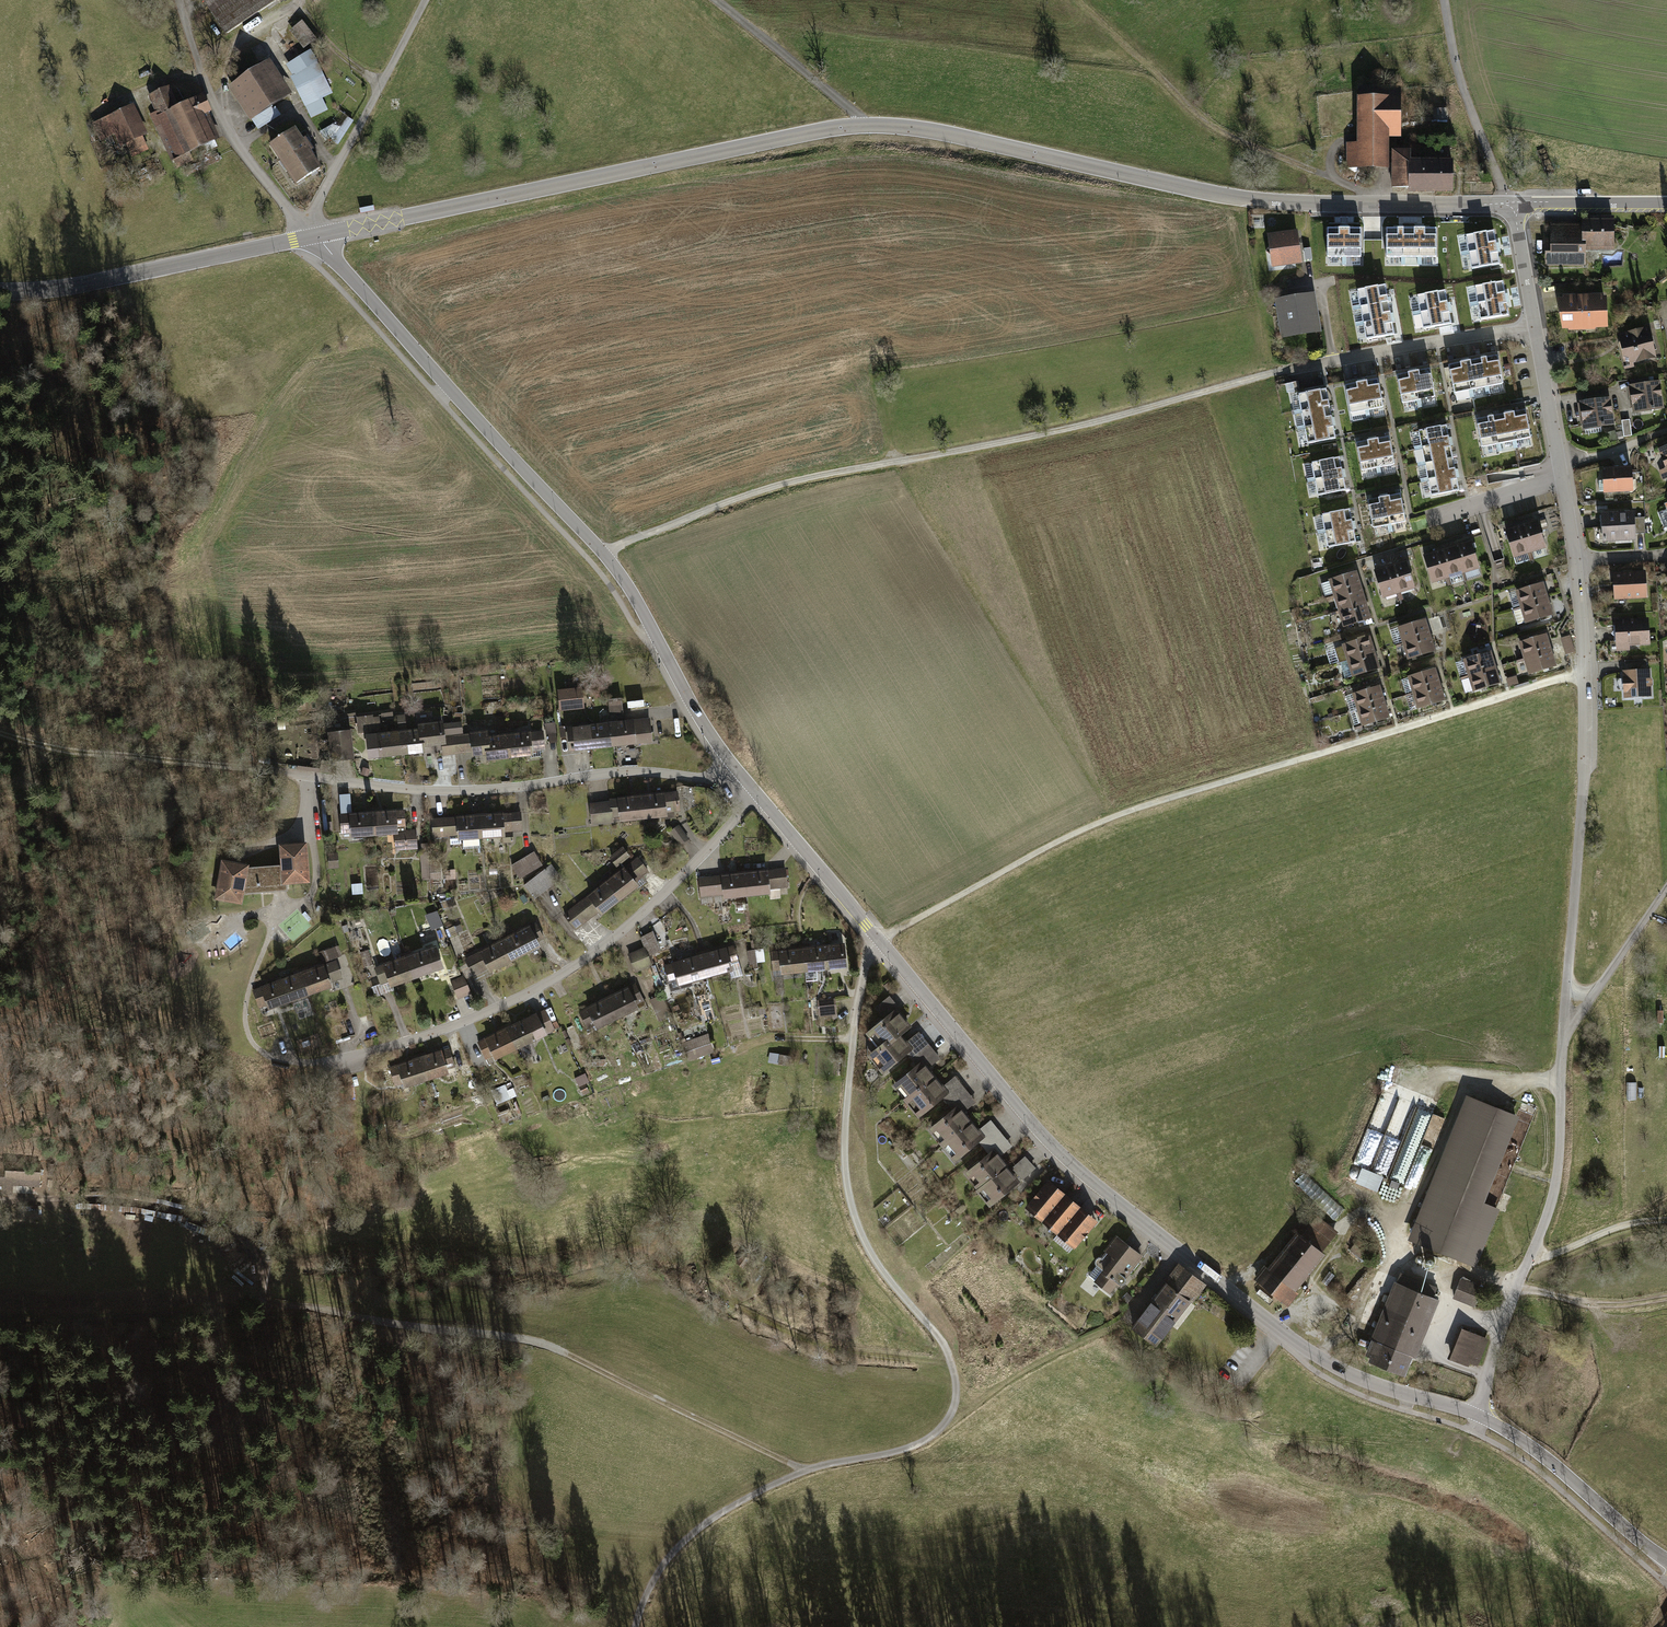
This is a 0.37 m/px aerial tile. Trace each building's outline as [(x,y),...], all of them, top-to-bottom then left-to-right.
[(225,37),(281,0),(200,0),(225,37)] [(289,32),(304,51),(318,40),(302,21),(289,32)] [(287,67),(294,78),(291,79),(306,109),(307,108),(322,101),(332,96),(318,66),(319,65),(309,51),(287,67)] [(227,89),(249,122),(252,120),(259,131),(281,116),(274,105),(291,94),(269,61),(227,89)] [(149,116),(175,169),(194,160),(190,153),(217,140),(206,117),(213,113),(203,95),(180,106),(170,85),(147,97),(155,113),(149,116)] [(312,117),(326,110),(322,101),(307,108),(312,117)] [(142,135),(147,133),(134,104),(106,117),(120,146),(125,143),(132,159),(149,151),(142,135)] [(1345,171),(1386,171),(1387,134),(1401,134),(1401,105),(1356,105),(1355,147),(1346,147),(1345,171)] [(339,145),(355,122),(348,117),(333,140),(339,145)] [(270,146),(297,184),(321,167),(310,151),(314,149),(306,138),(303,140),(295,129),(270,146)] [(1543,150),(1538,152),(1542,163),(1548,160),(1543,150)] [(1407,156),(1392,156),(1393,197),(1450,196),(1449,164),(1407,164),(1407,156)] [(1490,224),(1462,229),(1465,246),(1493,241),(1490,224)] [(1330,227),(1330,255),(1348,255),(1347,227),(1330,227)] [(1364,227),(1347,227),(1348,255),(1364,255),(1364,227)] [(1388,228),(1389,256),(1406,255),(1405,227),(1388,228)] [(1421,227),(1405,227),(1406,255),(1422,255),(1421,227)] [(1438,227),(1421,227),(1422,255),(1439,254),(1438,227)] [(1580,228),(1580,234),(1547,234),(1547,272),(1581,272),(1581,261),(1614,261),(1613,228),(1580,228)] [(1295,236),(1268,240),(1272,268),(1299,264),(1295,236)] [(1496,257),(1493,241),(1465,246),(1468,262),(1496,257)] [(1500,276),(1472,281),(1475,298),(1503,292),(1500,276)] [(1385,280),(1358,286),(1361,302),(1388,297),(1385,280)] [(1447,285),(1419,291),(1422,307),(1450,302),(1447,285)] [(1506,309),(1503,292),(1475,298),(1479,314),(1506,309)] [(1391,313),(1388,297),(1361,302),(1364,318),(1391,313)] [(1314,298),(1275,302),(1279,340),(1318,335),(1314,298)] [(1453,319),(1450,302),(1422,307),(1426,324),(1453,319)] [(1579,305),(1557,305),(1561,338),(1580,337),(1579,305)] [(1592,305),(1579,305),(1580,337),(1592,337),(1592,305)] [(1606,305),(1592,305),(1592,337),(1607,337),(1606,305)] [(1394,330),(1391,313),(1364,318),(1367,335),(1394,330)] [(1645,334),(1617,341),(1625,374),(1653,368),(1645,334)] [(1498,356),(1481,359),(1487,386),(1503,383),(1498,356)] [(1481,359),(1465,362),(1470,389),(1487,386),(1481,359)] [(1465,362),(1449,365),(1454,392),(1470,389),(1465,362)] [(1430,369),(1413,372),(1419,399),(1435,396),(1430,369)] [(1413,372),(1397,376),(1402,403),(1419,399),(1413,372)] [(1378,379),(1361,382),(1367,409),(1383,406),(1378,379)] [(1361,382),(1345,386),(1350,413),(1367,409),(1361,382)] [(1326,389),(1299,394),(1302,411),(1329,406),(1326,389)] [(1660,390),(1628,393),(1631,422),(1646,421),(1646,424),(1663,422),(1660,390)] [(1609,404),(1578,407),(1580,435),(1596,434),(1596,437),(1611,436),(1609,404)] [(1332,422),(1329,406),(1302,411),(1305,427),(1332,422)] [(1525,410),(1509,413),(1514,440),(1531,437),(1525,410)] [(1509,413),(1493,416),(1498,444),(1514,440),(1509,413)] [(1493,416),(1476,419),(1482,447),(1498,444),(1493,416)] [(1336,438),(1332,422),(1305,427),(1308,444),(1336,438)] [(1446,425),(1419,431),(1422,447),(1450,442),(1446,425)] [(1389,437),(1373,440),(1378,467),(1394,464),(1389,437)] [(1373,440),(1356,443),(1361,470),(1378,467),(1373,440)] [(1615,440),(1606,443),(1608,449),(1617,445),(1615,440)] [(1450,442),(1422,447),(1426,463),(1453,458),(1450,442)] [(1655,459),(1666,488),(1666,487),(1666,455),(1655,459)] [(1339,457),(1312,462),(1315,479),(1343,474),(1339,457)] [(1453,458),(1426,463),(1429,479),(1456,474),(1453,458)] [(1346,490),(1343,474),(1315,479),(1318,495),(1346,490)] [(1456,474),(1429,479),(1432,496),(1459,490),(1456,474)] [(1632,475),(1599,476),(1599,502),(1632,501),(1632,475)] [(1384,497),(1389,524),(1406,521),(1400,494),(1384,497)] [(1384,497),(1367,500),(1373,527),(1389,524),(1384,497)] [(1350,509),(1322,514),(1325,531),(1353,526),(1350,509)] [(1633,517),(1601,519),(1601,532),(1602,549),(1635,547),(1634,541),(1646,541),(1645,523),(1634,524),(1633,517)] [(1539,521),(1522,526),(1530,553),(1547,548),(1539,521)] [(1356,542),(1353,526),(1325,531),(1328,547),(1356,542)] [(1522,526),(1505,531),(1514,558),(1530,553),(1522,526)] [(1473,541),(1457,547),(1465,573),(1482,568),(1473,541)] [(1457,547),(1440,552),(1449,578),(1465,573),(1457,547)] [(1440,552),(1424,557),(1432,584),(1449,578),(1440,552)] [(1407,561),(1391,566),(1399,593),(1416,588),(1407,561)] [(1391,566),(1374,572),(1383,598),(1399,593),(1391,566)] [(1362,589),(1356,572),(1329,581),(1335,597),(1362,589)] [(1646,580),(1612,580),(1612,604),(1646,603),(1646,580)] [(1367,605),(1362,589),(1335,597),(1340,614),(1367,605)] [(1547,608),(1541,592),(1514,601),(1520,617),(1547,608)] [(1372,621),(1367,605),(1340,614),(1345,630),(1372,621)] [(1552,625),(1547,608),(1520,617),(1514,619),(1519,635),(1552,625)] [(1429,643),(1424,627),(1397,635),(1402,652),(1429,643)] [(1649,627),(1615,627),(1615,658),(1629,657),(1629,653),(1640,653),(1640,649),(1649,649),(1649,627)] [(1551,649),(1546,633),(1519,641),(1524,658),(1551,649)] [(1563,646),(1572,643),(1570,636),(1561,639),(1563,646)] [(1373,653),(1367,637),(1340,646),(1346,662),(1373,653)] [(1434,659),(1429,643),(1402,652),(1407,668),(1434,659)] [(1565,653),(1575,650),(1572,643),(1563,646),(1565,653)] [(1557,666),(1551,649),(1524,658),(1530,674),(1557,666)] [(1496,667),(1490,651),(1463,659),(1468,676),(1496,667)] [(1378,670),(1373,653),(1346,662),(1351,679),(1378,670)] [(1501,683),(1496,667),(1468,676),(1474,692),(1501,683)] [(1440,685),(1434,669),(1407,677),(1413,694),(1440,685)] [(1514,677),(1507,679),(1509,686),(1516,684),(1514,677)] [(1650,680),(1622,680),(1622,706),(1650,706),(1650,680)] [(1384,701),(1378,685),(1351,694),(1356,710),(1384,701)] [(1445,702),(1440,685),(1413,694),(1407,696),(1412,712),(1445,702)] [(581,690),(560,692),(562,709),(583,706),(581,690)] [(315,699),(301,700),(301,709),(315,708),(315,699)] [(620,699),(609,700),(611,720),(615,720),(623,719),(620,699)] [(1389,718),(1384,701),(1356,710),(1362,727),(1389,718)] [(605,725),(590,726),(592,747),(613,745),(611,720),(605,721),(605,725)] [(611,720),(613,745),(635,743),(633,721),(616,723),(615,720),(611,720)] [(633,721),(635,743),(651,741),(649,720),(633,721)] [(360,721),(351,722),(352,731),(361,730),(360,721)] [(399,726),(384,727),(385,734),(400,733),(399,726)] [(590,726),(569,728),(572,750),(592,747),(590,726)] [(380,727),(365,728),(366,741),(381,739),(380,727)] [(559,742),(558,732),(549,733),(549,743),(559,742)] [(400,738),(403,765),(426,763),(426,758),(448,756),(447,746),(446,734),(422,736),(422,740),(410,741),(410,737),(400,738)] [(355,767),(352,736),(333,738),(335,769),(355,767)] [(390,743),(367,745),(369,768),(403,765),(400,738),(390,739),(390,743)] [(492,766),(490,738),(483,739),(483,743),(447,746),(448,756),(448,764),(475,762),(475,767),(492,766)] [(499,738),(490,738),(492,766),(526,763),(526,758),(547,756),(545,738),(499,742),(499,738)] [(643,792),(646,822),(669,820),(668,812),(680,811),(678,792),(651,795),(650,791),(643,792)] [(635,797),(590,802),(593,828),(612,826),(612,820),(619,819),(620,825),(646,822),(643,792),(634,793),(635,797)] [(350,797),(338,798),(339,839),(351,839),(351,842),(375,841),(374,812),(365,812),(365,817),(351,817),(350,797)] [(384,811),(374,812),(375,841),(390,841),(391,854),(416,854),(415,834),(405,834),(404,815),(384,816),(384,811)] [(474,815),(434,816),(434,837),(451,836),(451,849),(464,849),(463,843),(482,842),(481,812),(474,812),(474,815)] [(481,812),(482,842),(503,841),(503,845),(515,845),(515,832),(525,832),(524,814),(490,815),(490,812),(481,812)] [(683,854),(690,848),(681,836),(673,842),(683,854)] [(280,854),(282,875),(250,878),(223,872),(216,912),(243,917),(245,905),(290,902),(290,896),(311,894),(309,853),(280,854)] [(632,867),(624,858),(611,869),(619,878),(632,867)] [(544,874),(534,860),(513,875),(523,889),(544,874)] [(650,882),(638,867),(612,887),(610,884),(603,889),(623,914),(645,896),(640,891),(650,882)] [(726,911),(752,908),(749,878),(741,879),(741,884),(701,888),(704,917),(726,915),(726,911)] [(757,878),(749,878),(752,908),(775,906),(775,902),(790,900),(788,879),(757,882),(757,878)] [(547,879),(526,893),(535,906),(555,891),(547,879)] [(606,927),(623,914),(603,889),(597,894),(599,897),(566,923),(578,938),(600,920),(606,927)] [(502,945),(515,972),(544,958),(541,952),(550,948),(542,932),(513,946),(511,941),(502,945)] [(661,959),(653,941),(642,946),(646,956),(650,964),(661,959)] [(492,983),(515,972),(502,945),(494,949),(497,954),(460,972),(468,988),(474,985),(479,995),(494,988),(492,983)] [(701,960),(710,987),(734,980),(735,985),(745,981),(736,953),(710,961),(709,957),(701,960)] [(846,953),(825,955),(828,981),(848,979),(846,953)] [(799,957),(773,960),(775,987),(784,987),(784,985),(807,983),(805,954),(799,955),(799,957)] [(811,954),(805,954),(807,983),(828,981),(825,955),(811,956),(811,954)] [(646,956),(629,963),(637,980),(654,973),(650,964),(646,956)] [(754,956),(746,958),(751,974),(759,972),(754,956)] [(301,981),(310,1008),(356,991),(348,967),(343,969),(339,957),(319,964),(323,977),(309,982),(308,978),(301,981)] [(406,963),(416,991),(436,985),(437,987),(446,984),(437,957),(414,965),(413,961),(406,963)] [(366,974),(374,972),(370,959),(362,961),(366,974)] [(689,994),(710,987),(701,960),(694,962),(695,966),(666,975),(674,1001),(690,996),(689,994)] [(393,999),(416,991),(406,963),(398,966),(400,970),(376,977),(386,1006),(395,1003),(393,999)] [(272,1022),(310,1008),(301,981),(293,984),(294,988),(255,1001),(262,1019),(270,1017),(272,1022)] [(452,990),(460,1007),(471,1002),(462,984),(452,990)] [(607,1003),(621,1029),(641,1019),(638,1012),(646,1008),(637,990),(615,1002),(613,999),(607,1003)] [(600,1040),(621,1029),(607,1003),(601,1006),(603,1008),(578,1021),(588,1039),(597,1034),(600,1040)] [(898,1017),(888,1005),(872,1017),(882,1030),(867,1042),(881,1059),(899,1045),(909,1037),(895,1020),(898,1017)] [(837,1006),(816,1007),(818,1035),(831,1034),(830,1030),(838,1029),(837,1006)] [(1666,1031),(1666,1019),(1657,1019),(1657,1031),(1666,1031)] [(512,1033),(506,1036),(519,1061),(540,1050),(538,1045),(545,1042),(536,1024),(513,1036),(512,1033)] [(344,1025),(336,1026),(338,1039),(346,1038),(344,1025)] [(497,1072),(519,1061),(506,1036),(499,1040),(500,1042),(479,1053),(487,1070),(494,1066),(497,1072)] [(713,1050),(710,1041),(682,1050),(685,1059),(713,1050)] [(905,1052),(899,1045),(881,1059),(868,1069),(881,1085),(905,1065),(909,1071),(928,1056),(917,1042),(905,1052)] [(928,1056),(909,1071),(916,1078),(892,1097),(905,1113),(936,1089),(927,1077),(938,1068),(928,1056)] [(422,1063),(431,1090),(453,1083),(451,1077),(458,1075),(453,1057),(430,1064),(429,1061),(422,1063)] [(769,1060),(768,1069),(781,1070),(782,1061),(769,1060)] [(407,1097),(431,1090),(422,1063),(416,1065),(417,1068),(391,1076),(397,1094),(405,1092),(407,1097)] [(498,1099),(518,1095),(516,1083),(496,1087),(498,1099)] [(942,1096),(936,1089),(905,1113),(918,1129),(942,1110),(946,1115),(964,1101),(953,1087),(942,1096)] [(1385,1171),(1409,1179),(1434,1108),(1408,1099),(1402,1117),(1394,1115),(1401,1093),(1383,1087),(1357,1162),(1362,1163),(1357,1178),(1380,1186),(1385,1171)] [(1405,1237),(1473,1265),(1497,1208),(1480,1201),(1516,1115),(1464,1094),(1405,1237)] [(964,1101),(946,1115),(952,1123),(928,1142),(942,1158),(972,1134),(963,1122),(974,1113),(964,1101)] [(978,1141),(972,1134),(942,1158),(954,1174),(978,1154),(982,1160),(1001,1145),(990,1131),(978,1141)] [(1001,1145),(982,1160),(987,1165),(963,1184),(976,1200),(1007,1176),(1000,1166),(1011,1157),(1001,1145)] [(1011,1179),(1007,1176),(976,1200),(989,1216),(1022,1189),(1035,1178),(1023,1166),(1011,1179)] [(1063,1205),(1047,1191),(1022,1219),(1039,1234),(1063,1205)] [(1080,1220),(1063,1205),(1039,1234),(1055,1248),(1080,1220)] [(1262,1283),(1284,1301),(1322,1254),(1321,1252),(1335,1235),(1315,1219),(1262,1283)] [(1096,1234),(1080,1220),(1055,1248),(1072,1262),(1096,1234)] [(1117,1299),(1142,1267),(1115,1247),(1103,1262),(1100,1262),(1098,1262),(1096,1265),(1093,1268),(1093,1270),(1092,1273),(1094,1276),(1101,1281),(1091,1294),(1108,1307),(1115,1297),(1117,1299)] [(742,1257),(737,1263),(743,1267),(748,1261),(742,1257)] [(1164,1295),(1190,1313),(1205,1292),(1179,1274),(1164,1295)] [(1436,1287),(1401,1274),(1367,1358),(1406,1373),(1435,1301),(1431,1299),(1436,1287)] [(1481,1288),(1462,1281),(1455,1298),(1475,1305),(1481,1288)] [(1156,1362),(1190,1313),(1164,1295),(1129,1344),(1156,1362)] [(1488,1340),(1461,1329),(1451,1355),(1478,1366),(1488,1340)] [(1522,1361),(1519,1369),(1526,1371),(1528,1363),(1522,1361)] [(1526,1374),(1518,1371),(1513,1386),(1521,1388),(1526,1374)]
